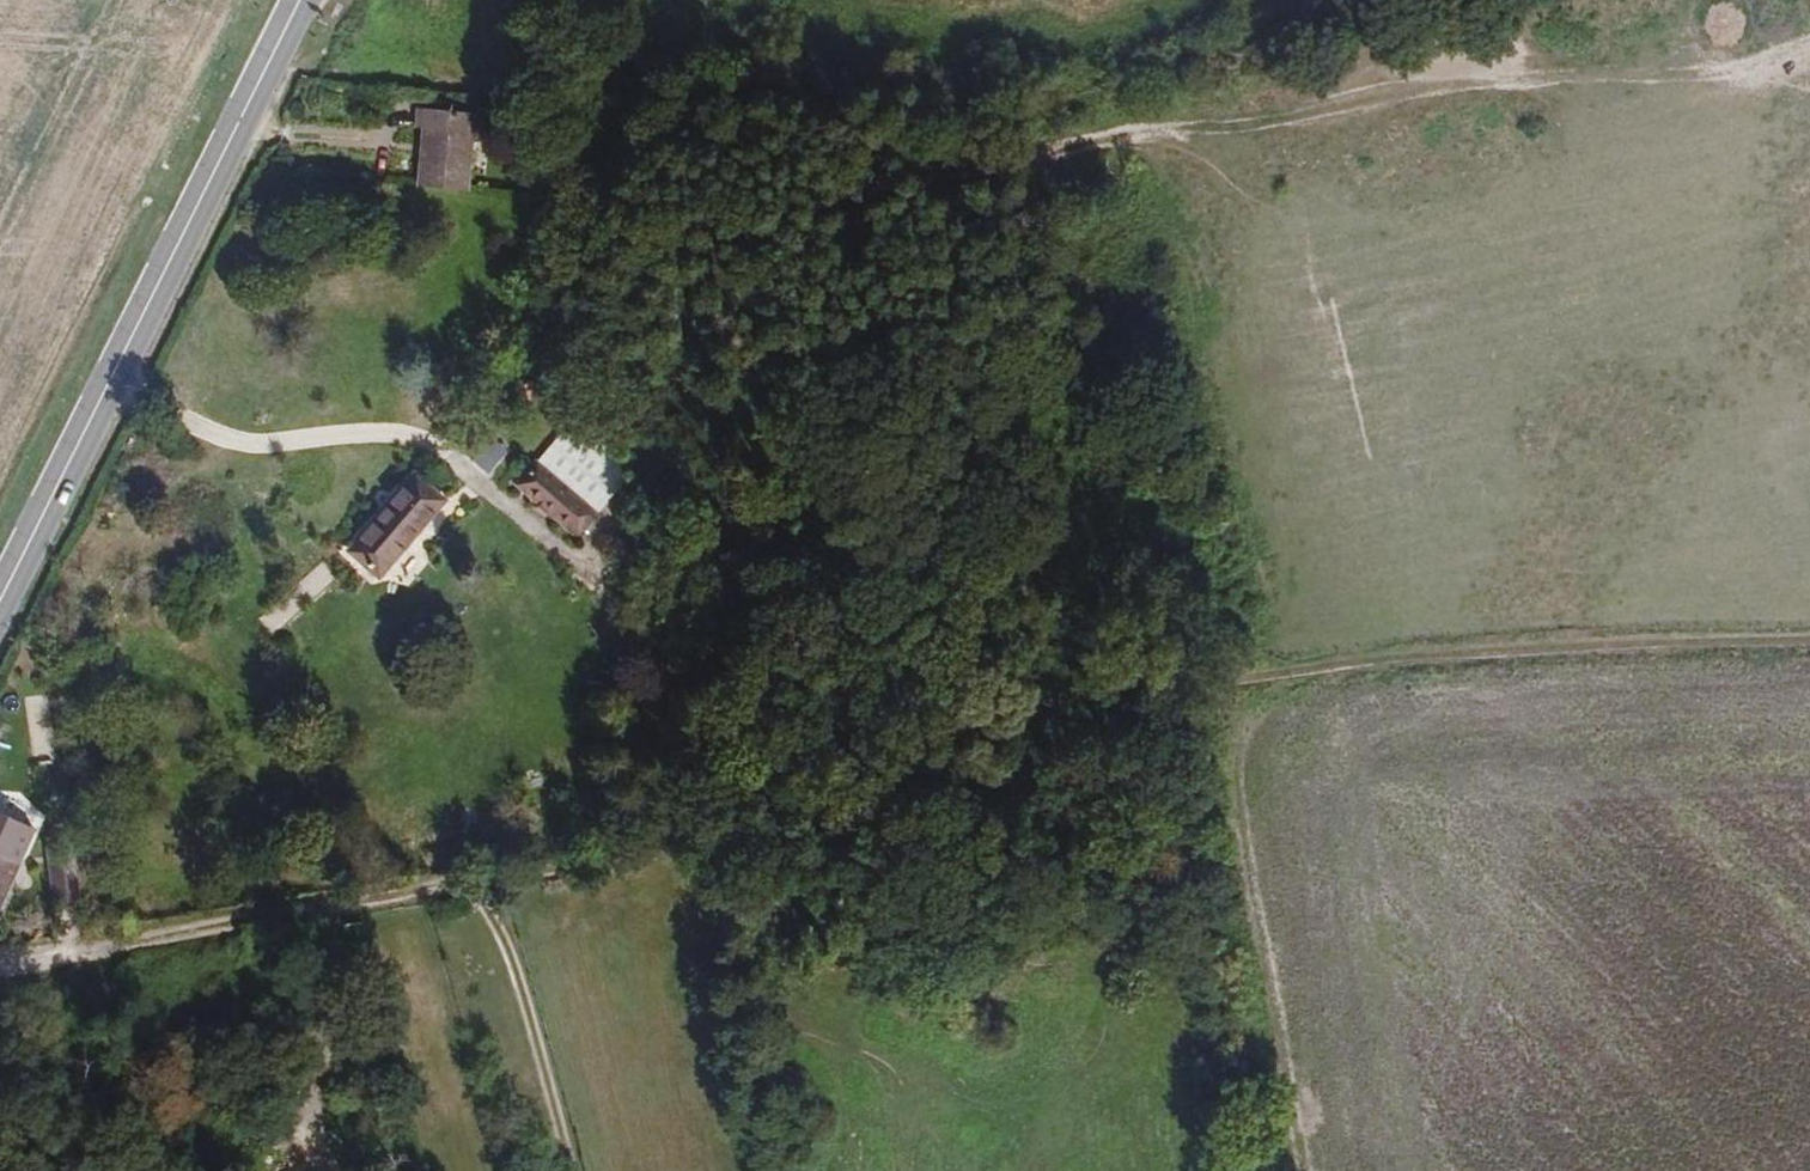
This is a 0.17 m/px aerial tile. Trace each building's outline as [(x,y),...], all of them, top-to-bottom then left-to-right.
[(421,184),(473,188),(479,115),(420,109),(419,125),(426,126),(421,184)] [(497,436),(475,456),(488,469),(509,450),(497,436)] [(597,499),(531,459),(515,485),(581,526),(597,499)] [(424,501),(393,482),(346,561),(377,580),(424,501)] [(51,895),(76,893),(72,834),(45,838),(51,895)] [(0,848),(0,883),(14,854),(0,848)]
